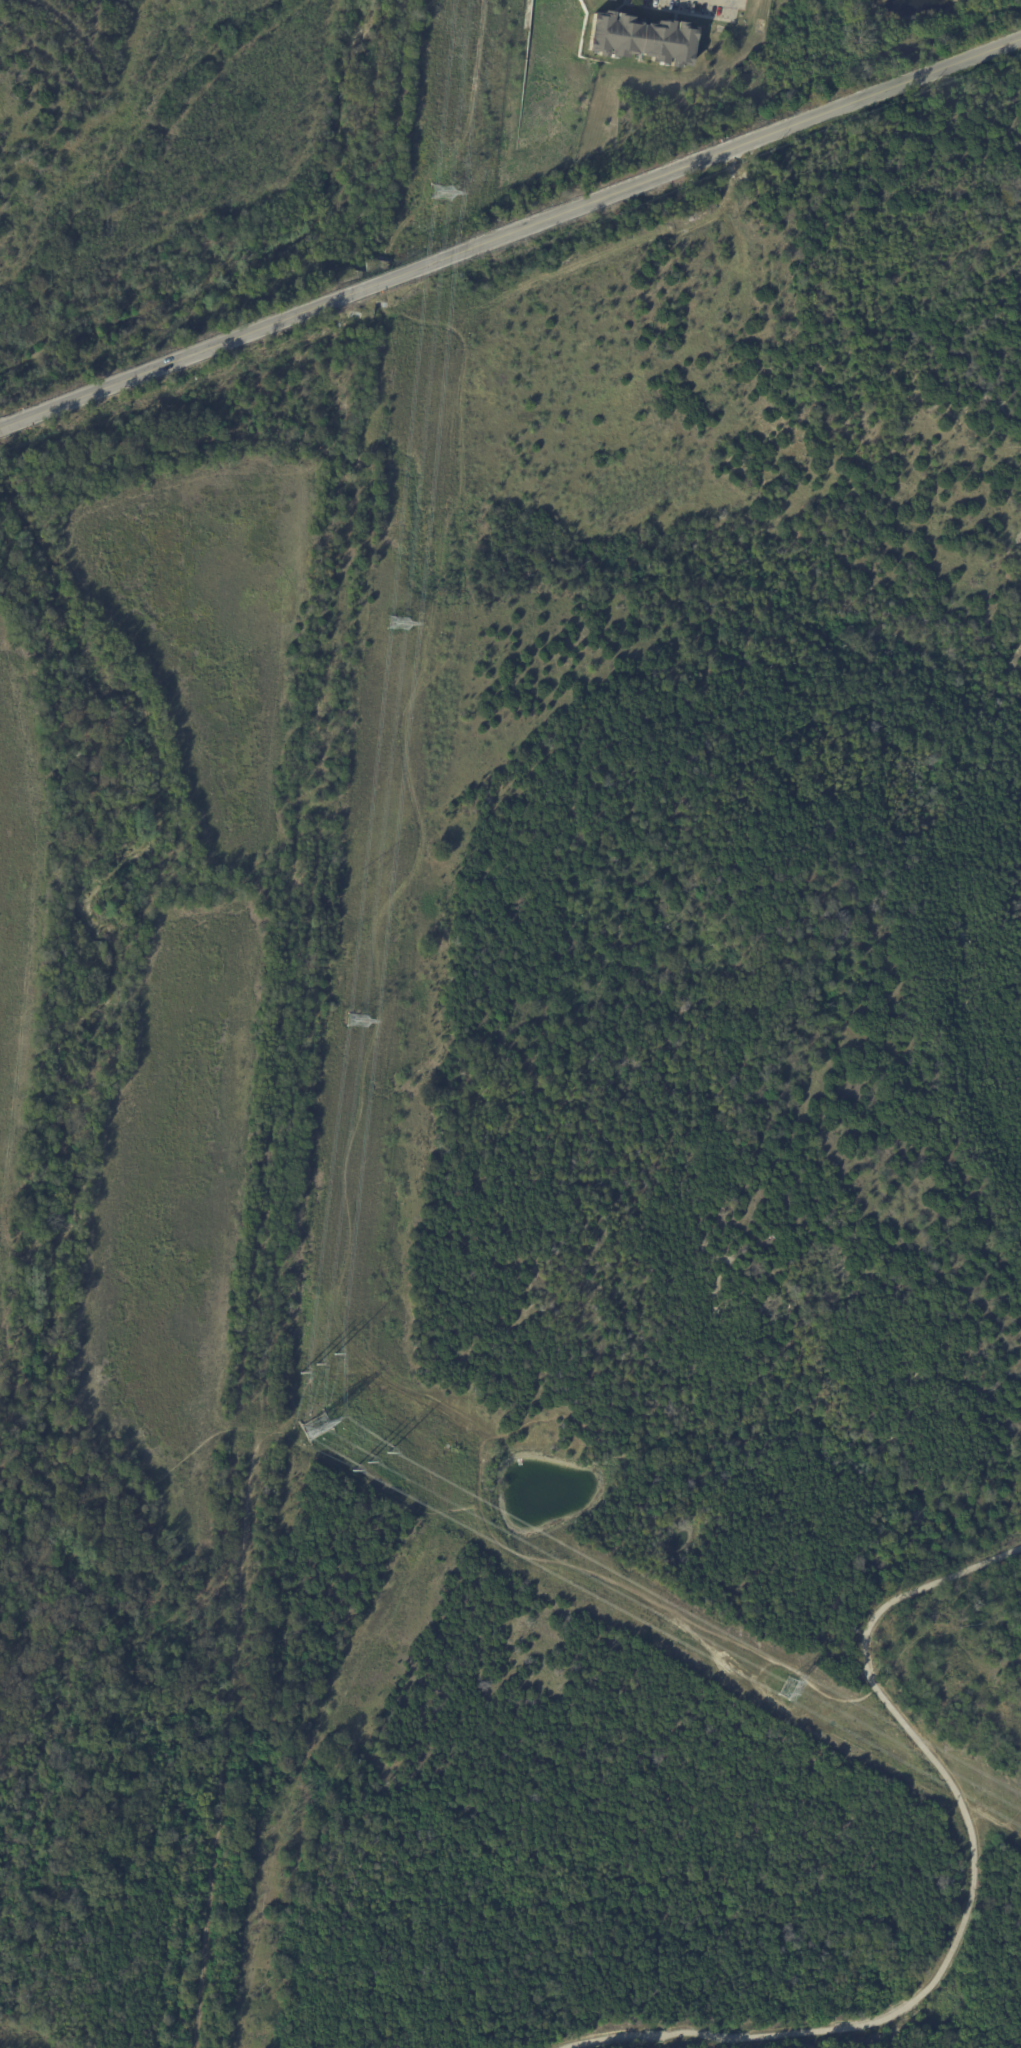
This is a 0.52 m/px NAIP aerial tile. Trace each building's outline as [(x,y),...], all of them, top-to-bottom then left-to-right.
[(614,12),(616,12),(615,20),(618,20),(619,13),(623,13),(623,16),(635,17),(635,22),(643,23),(643,25),(648,25),(649,23),(658,25),(659,20),(669,22),(669,20),(676,21),(675,29),(678,30),(679,22),(690,23),(689,28),(700,29),(694,67),(683,65),(682,69),(673,67),(674,59),(671,58),(670,66),(661,65),(661,63),(653,62),(653,57),(644,56),(645,54),(639,53),(638,56),(631,55),(630,59),(620,57),(619,59),(612,59),(614,50),(610,49),(609,58),(599,56),(600,52),(589,51),(595,13),(605,14),(606,10),(614,12)]
